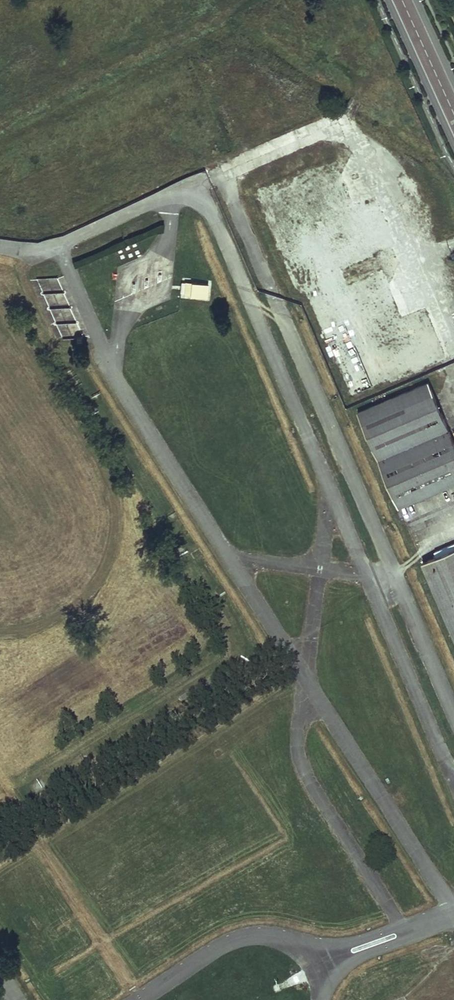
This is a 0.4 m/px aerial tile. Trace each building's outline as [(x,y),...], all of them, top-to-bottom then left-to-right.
[(386,283),(381,272),(311,302),(352,397),(421,367),(414,350),(386,283)] [(185,282),(184,295),(207,297),(208,284),(185,282)] [(429,383),(359,413),(400,508),(453,484),(453,443),(435,397),(429,383)] [(423,563),(453,635),(453,550),(423,563)]
